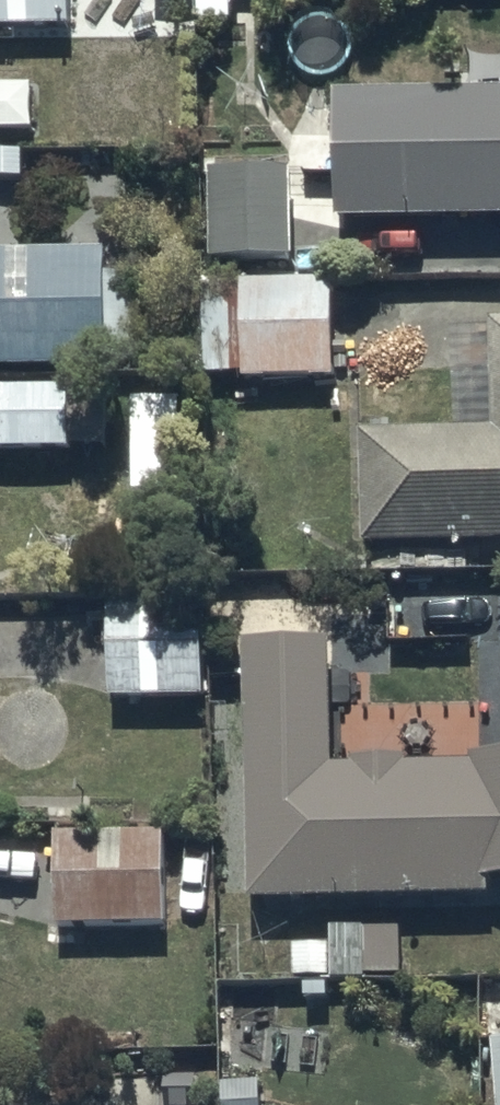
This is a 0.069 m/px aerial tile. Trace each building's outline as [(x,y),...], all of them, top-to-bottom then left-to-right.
[(66,35),(66,0),(0,0),(0,35),(66,35)] [(330,103),(333,231),(499,228),(499,99),(330,103)] [(290,174),(205,175),(207,267),(292,266),(290,174)] [(0,256),(0,374),(104,373),(104,363),(133,363),(132,276),(106,276),(106,256),(0,256)] [(332,286),(236,286),(205,286),(205,382),(332,382),(332,286)] [(490,328),(493,432),(361,437),(365,552),(499,548),(499,328),(490,328)] [(65,458),(65,391),(0,391),(0,458),(65,458)] [(203,606),(106,607),(107,704),(204,703),(203,606)] [(242,648),(244,692),(223,693),(229,888),(246,889),(246,905),(493,908),(494,888),(499,888),(499,769),(353,768),(353,774),(332,773),(334,650),(242,648)] [(167,838),(53,838),(53,930),(168,930),(168,917),(183,917),(183,894),(167,894),(167,838)] [(400,980),(400,931),(355,931),(356,980),(400,980)] [(491,1043),(492,1104),(499,1104),(499,1043),(491,1043)]
